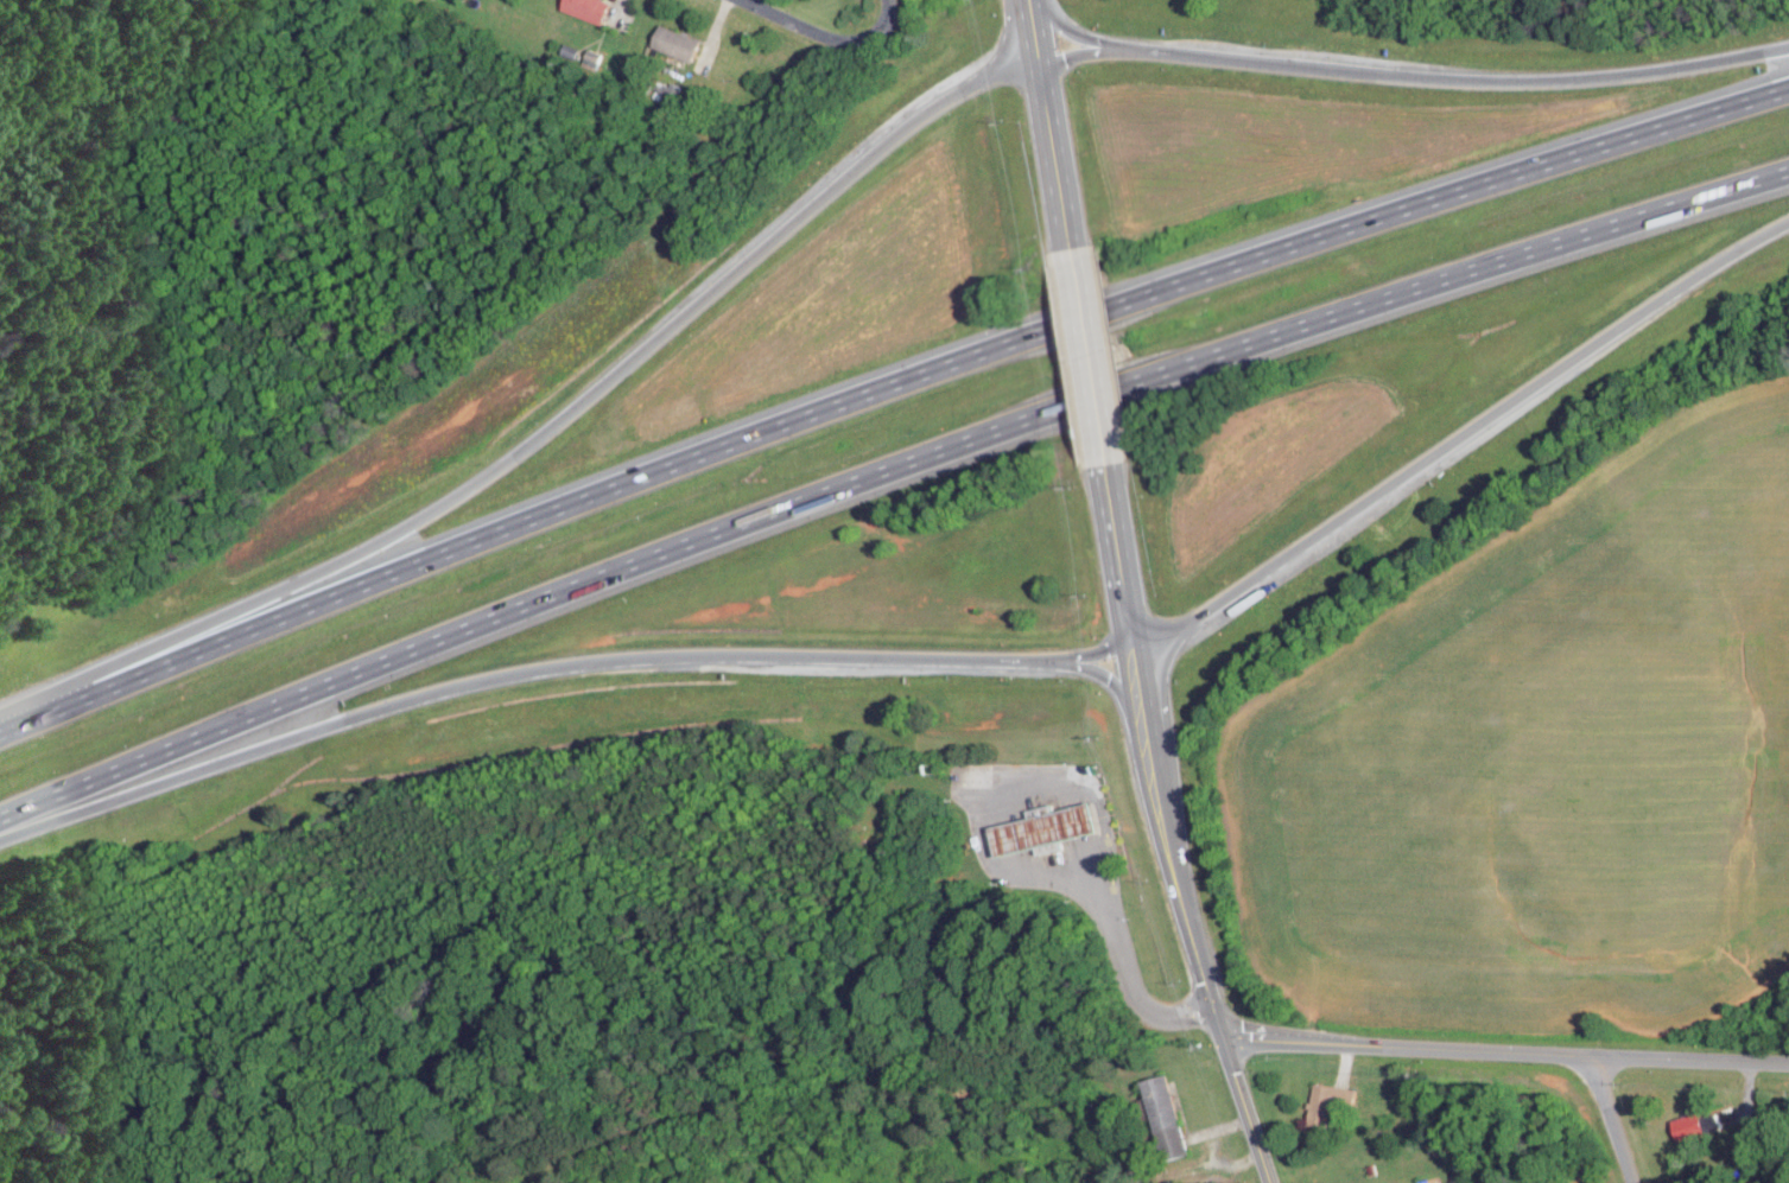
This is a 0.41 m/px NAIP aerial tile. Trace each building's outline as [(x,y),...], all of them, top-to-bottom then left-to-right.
[(562,8),(565,0),(603,0),(609,2),(601,24),(562,8)] [(661,25),(699,42),(690,63),(652,46),(661,25)] [(600,65),(599,50),(586,51),(587,66),(600,65)] [(992,828),(1092,803),(1099,831),(1000,857),(992,828)] [(1188,1149),(1171,1073),(1145,1079),(1162,1155),(1188,1149)] [(1310,1124),(1328,1126),(1331,1105),(1342,1106),(1344,1085),(1315,1082),(1312,1106),(1310,1124)] [(1710,1134),(1705,1112),(1676,1118),(1680,1140),(1710,1134)]
